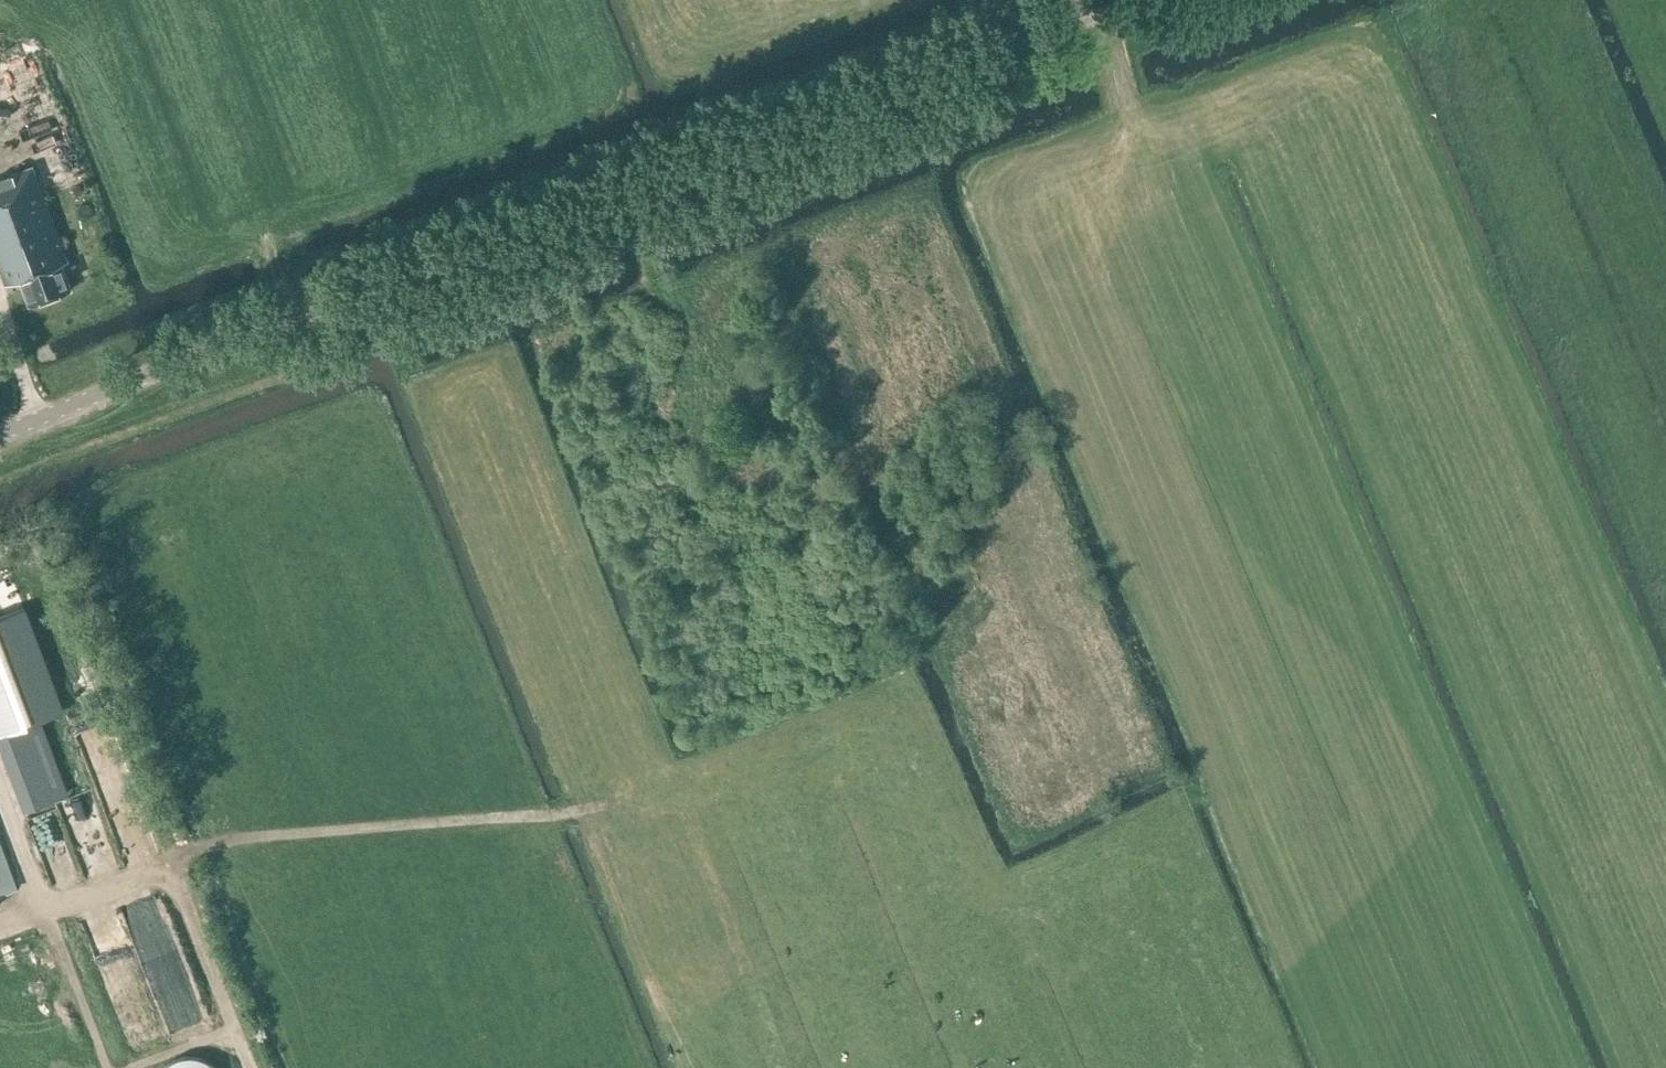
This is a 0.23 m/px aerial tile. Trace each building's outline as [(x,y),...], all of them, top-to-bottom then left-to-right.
[(62,263),(68,261),(31,165),(0,176),(0,269),(6,284),(20,279),(29,304),(33,303),(39,305),(50,301),(52,296),(71,289),(62,263)] [(0,616),(0,734),(60,712),(21,608),(0,616)] [(16,888),(0,845),(0,894),(16,888)] [(144,991),(115,1004),(132,1041),(161,1028),(144,991)] [(220,1059),(199,1060),(199,1067),(220,1067),(220,1059)]
